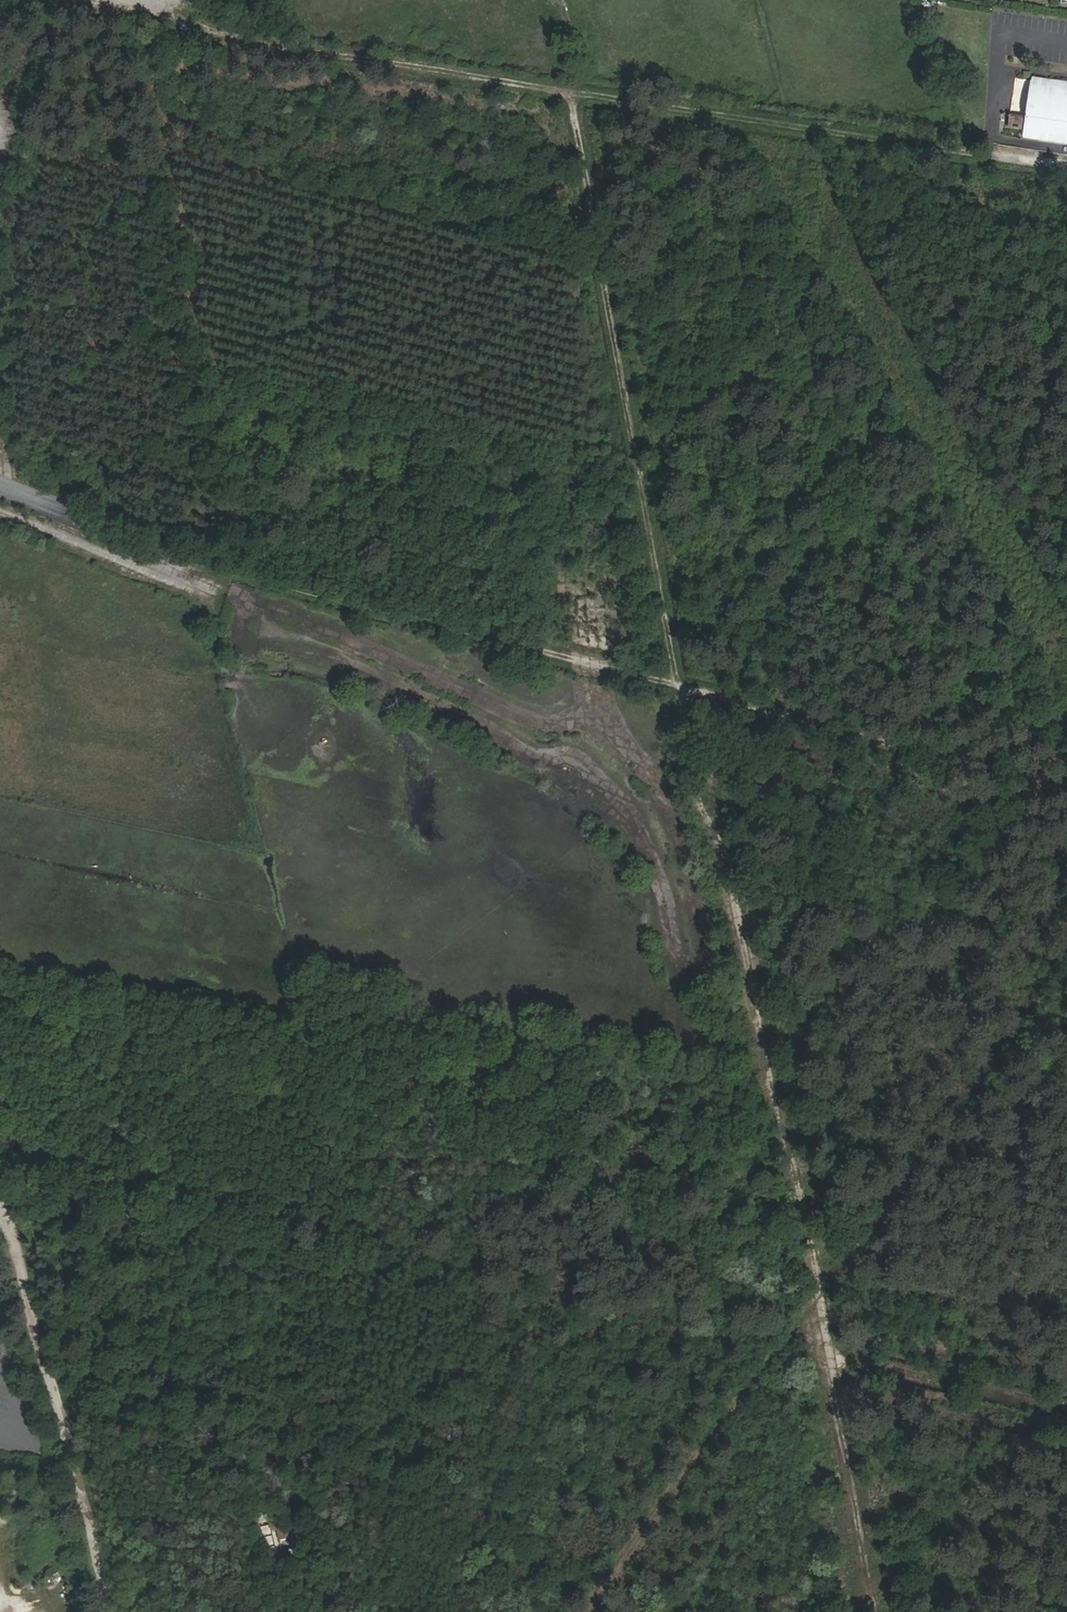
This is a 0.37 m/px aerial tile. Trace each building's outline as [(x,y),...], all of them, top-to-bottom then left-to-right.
[(1030,82),(1024,121),(1010,118),(1008,130),(1023,132),(1022,138),(1066,145),(1066,87),(1030,82)] [(251,1522),(254,1539),(262,1538),(258,1520),(251,1522)] [(282,1549),(283,1559),(296,1558),(296,1548),(282,1549)] [(52,1575),(45,1577),(48,1587),(56,1584),(52,1575)]
